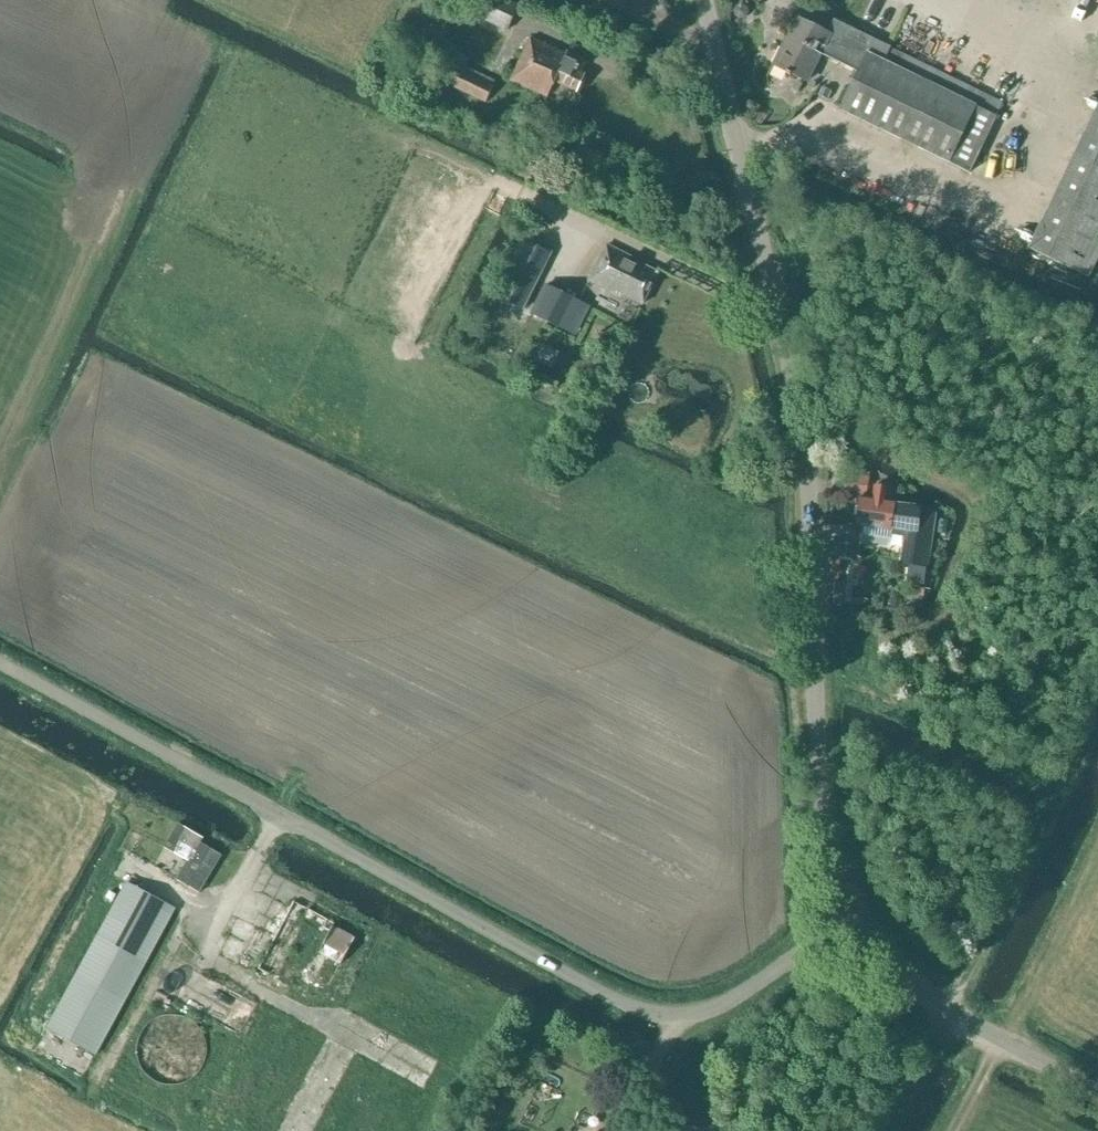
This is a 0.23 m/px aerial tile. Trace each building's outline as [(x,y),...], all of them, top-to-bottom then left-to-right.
[(519,6),(506,0),(483,0),(475,16),(507,31),(519,6)] [(839,46),(827,40),(830,34),(799,19),(784,48),(782,47),(773,65),(806,82),(820,53),(858,72),(840,110),(949,163),(983,92),(875,38),(873,41),(848,28),(839,46)] [(576,92),(585,74),(578,71),(584,59),(567,52),(566,55),(530,39),(511,81),(547,97),(554,82),(576,92)] [(486,102),(494,85),(452,66),(444,83),(486,102)] [(1097,261),(1097,104),(1075,153),(1028,248),(1090,278),(1097,261)] [(642,305),(657,273),(640,264),(641,262),(606,245),(589,281),(624,298),(625,296),(642,305)] [(508,268),(494,295),(522,309),(536,282),(508,268)] [(565,331),(579,302),(544,285),(530,314),(565,331)] [(543,344),(535,360),(548,366),(556,350),(543,344)] [(844,493),(866,496),(869,480),(846,477),(844,493)] [(856,525),(866,527),(865,533),(877,535),(878,528),(891,530),(893,519),(907,521),(901,566),(926,569),(928,550),(931,551),(936,514),(909,510),(910,506),(895,504),(895,502),(887,501),(889,488),(874,485),(872,499),(860,497),(856,525)] [(183,861),(172,879),(196,893),(220,851),(174,824),(160,848),(183,861)] [(95,1056),(175,909),(126,882),(46,1029),(95,1056)] [(330,984),(354,939),(333,928),(335,924),(294,902),(258,969),(306,995),(316,977),(330,984)] [(247,956),(259,962),(273,937),(261,931),(247,956)] [(178,1019),(172,1018),(166,1019),(160,1021),(155,1024),(150,1027),(146,1032),(143,1037),(140,1042),(139,1048),(139,1054),(140,1060),(142,1066),(145,1071),(149,1076),(153,1080),(159,1083),(164,1085),(170,1086),(176,1085),(182,1084),(188,1082),(193,1079),(197,1075),(201,1070),(204,1064),(206,1059),(206,1053),(206,1047),(204,1041),(202,1035),(198,1030),(194,1026),(189,1023),(184,1020),(178,1019)]
